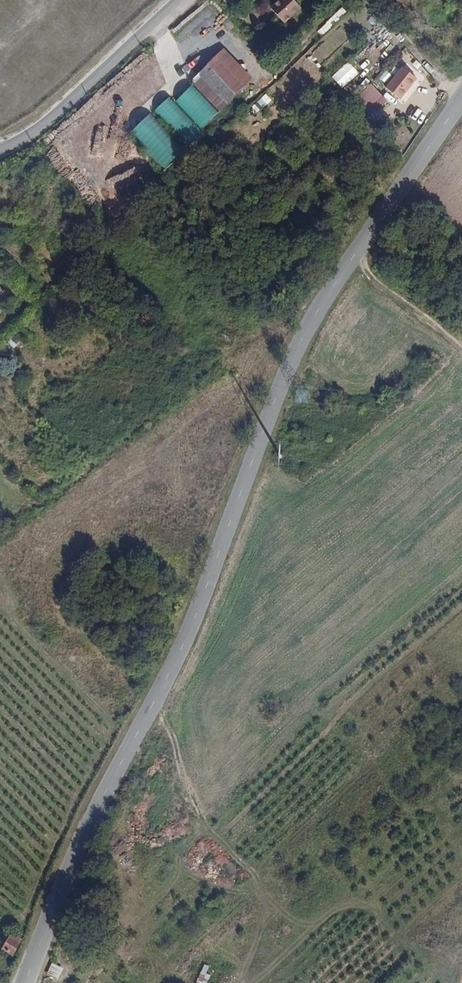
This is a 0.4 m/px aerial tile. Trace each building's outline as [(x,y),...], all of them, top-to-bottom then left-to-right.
[(285,21),(301,6),(295,0),(279,0),(272,7),(285,21)] [(218,59),(193,82),(220,111),(244,88),(218,59)] [(385,88),(397,99),(415,81),(403,69),(385,88)] [(371,116),(387,99),(370,84),(354,102),(371,116)] [(192,85),(176,101),(202,129),(218,113),(192,85)] [(257,102),(263,108),(272,100),(266,94),(257,102)] [(190,149),(205,135),(169,96),(154,110),(190,149)] [(130,133),(167,170),(186,150),(149,114),(130,133)] [(12,301),(0,287),(0,310),(12,301)] [(14,334),(7,341),(15,348),(22,341),(14,334)] [(296,389),(296,403),(308,402),(308,388),(296,389)] [(10,937),(6,934),(0,945),(0,946),(4,949),(10,937)] [(12,934),(10,937),(20,943),(22,939),(12,934)] [(20,943),(10,937),(4,949),(13,954),(20,943)] [(51,963),(47,975),(59,979),(63,967),(51,963)] [(210,975),(207,974),(209,966),(203,964),(197,982),(208,982),(210,975)]
